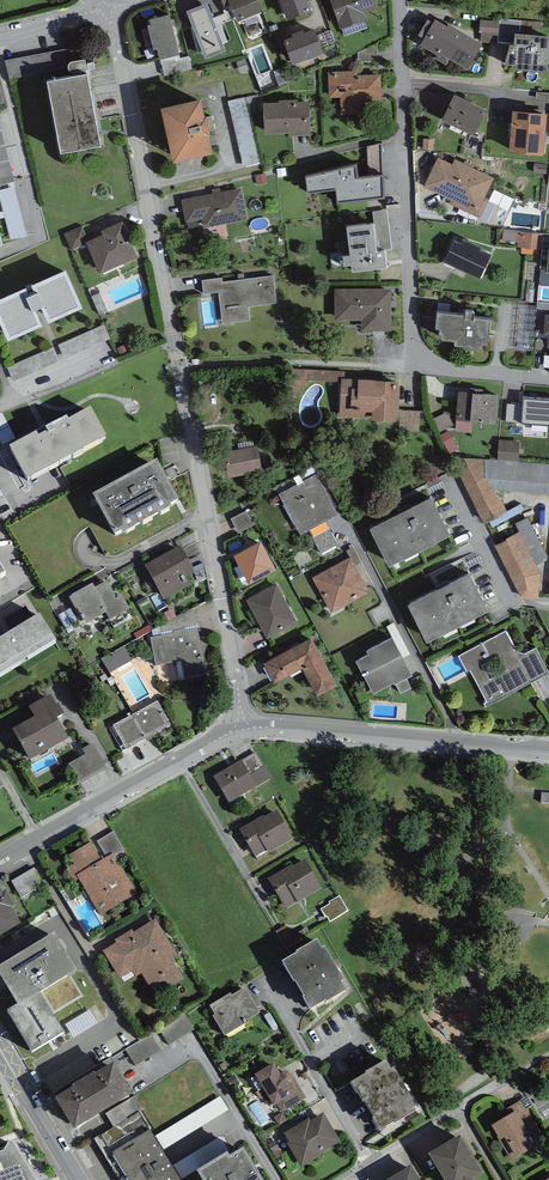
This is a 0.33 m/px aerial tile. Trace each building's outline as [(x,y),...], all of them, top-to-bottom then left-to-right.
[(230,3),(238,20),(263,9),(259,0),(229,0),(230,3)] [(287,18),(311,9),(308,0),(280,0),(287,18)] [(341,27),(342,27),(365,19),(366,18),(364,12),(378,7),(375,0),(331,0),(341,27)] [(206,2),(185,9),(190,24),(186,25),(197,56),(203,54),(205,59),(227,51),(224,43),(228,42),(217,14),(212,16),(206,2)] [(170,12),(149,17),(150,23),(148,24),(148,27),(141,29),(145,45),(152,44),(153,48),(157,47),(159,57),(160,57),(179,52),(180,52),(170,12)] [(482,42),(448,22),(447,25),(435,18),(420,43),(436,53),(434,56),(446,63),(450,57),(467,68),(482,42)] [(499,21),(498,42),(510,43),(510,42),(514,42),(515,31),(519,32),(520,20),(500,18),(499,21)] [(368,27),(365,19),(342,27),(345,35),(368,27)] [(481,30),(480,41),(498,42),(499,21),(480,19),(479,30),(481,30)] [(293,36),(283,39),(292,63),(323,51),(314,27),(304,31),(303,28),(291,33),(293,36)] [(331,29),(317,34),(322,48),(336,43),(331,29)] [(515,31),(514,42),(510,42),(510,43),(504,62),(513,63),(512,67),(547,71),(548,37),(548,34),(519,32),(515,31)] [(377,43),(358,52),(358,62),(378,62),(377,43)] [(180,57),(179,52),(160,57),(165,75),(192,68),(189,55),(180,57)] [(358,70),(328,71),(329,97),(340,96),(341,115),(366,113),(365,101),(382,100),(380,74),(359,75),(358,70)] [(87,71),(47,79),(60,150),(100,143),(87,71)] [(487,108),(454,92),(442,118),(474,134),(487,108)] [(200,96),(161,105),(173,158),(213,149),(209,132),(210,131),(206,112),(204,113),(200,96)] [(244,97),(228,101),(243,168),(260,164),(244,97)] [(279,101),(263,102),(265,133),(290,132),(290,135),(311,134),(309,100),(298,100),(298,98),(279,99),(279,101)] [(546,112),(512,109),(509,150),(543,153),(546,112)] [(16,185),(1,117),(0,118),(0,182),(1,188),(16,185)] [(367,146),(368,174),(382,172),(382,143),(367,146)] [(494,177),(454,158),(452,163),(438,157),(424,186),(451,198),(448,203),(479,218),(488,198),(484,196),(494,177)] [(356,162),(305,174),(306,191),(335,188),(336,202),(386,197),(383,172),(382,172),(368,174),(357,175),(356,162)] [(548,164),(534,162),(533,172),(547,173),(548,164)] [(241,187),(181,199),(185,222),(202,219),(204,227),(247,219),(241,187)] [(0,193),(13,242),(29,238),(16,189),(0,193)] [(497,193),(491,203),(509,213),(515,203),(497,193)] [(372,210),(374,221),(377,249),(384,248),(391,248),(387,209),(372,210)] [(86,241),(86,243),(100,273),(138,256),(122,220),(100,229),(102,234),(88,240),(86,241)] [(374,221),(347,224),(350,253),(343,254),(344,263),(351,262),(352,269),(386,265),(384,248),(377,249),(374,221)] [(86,241),(88,240),(82,226),(64,233),(71,249),(86,243),(86,241)] [(518,231),(503,229),(502,240),(517,241),(518,231)] [(542,233),(518,231),(517,241),(517,247),(541,249),(542,233)] [(481,246),(463,237),(461,242),(454,239),(443,261),(479,278),(491,254),(480,248),(481,246)] [(0,297),(0,319),(8,337),(83,306),(64,267),(0,297)] [(222,277),(202,279),(204,293),(218,291),(222,323),(250,319),(248,306),(276,303),(273,275),(222,281),(222,277)] [(390,289),(335,288),(335,318),(361,319),(361,329),(390,329),(390,289)] [(537,306),(520,304),(516,348),(532,350),(537,306)] [(473,309),(466,309),(465,313),(437,310),(436,326),(440,326),(439,332),(442,332),(442,337),(454,338),(454,343),(470,344),(470,345),(482,347),(483,342),(487,342),(489,317),(473,316),(473,309)] [(108,331),(17,362),(21,376),(113,345),(108,331)] [(285,368),(284,378),(341,381),(341,377),(344,377),(345,371),(285,368)] [(344,377),(341,377),(341,381),(340,416),(371,417),(371,419),(396,420),(396,409),(399,409),(400,384),(398,384),(398,380),(344,377)] [(498,393),(458,390),(456,418),(495,422),(498,393)] [(522,394),(520,424),(548,426),(548,396),(522,394)] [(420,410),(400,409),(399,429),(419,430),(420,410)] [(37,435),(9,450),(27,483),(106,440),(91,411),(69,423),(67,420),(45,432),(47,435),(39,439),(37,435)] [(447,411),(433,418),(439,432),(454,425),(447,411)] [(0,419),(0,439),(5,449),(17,442),(4,417),(0,419)] [(520,441),(499,439),(497,459),(519,460),(520,441)] [(257,445),(223,451),(228,476),(262,470),(257,445)] [(506,510),(495,488),(548,493),(548,464),(450,456),(485,521),(506,510)] [(157,464),(93,499),(115,539),(123,534),(124,536),(171,511),(170,508),(179,503),(157,464)] [(316,473),(278,493),(300,534),(309,529),(325,520),(338,513),(316,473)] [(431,496),(369,527),(388,565),(450,533),(431,496)] [(246,511),(231,518),(238,532),(255,524),(246,511)] [(519,531),(536,563),(548,557),(527,516),(515,522),(519,531)] [(312,536),(328,527),(325,520),(309,529),(312,536)] [(328,527),(312,536),(321,552),(337,544),(328,527)] [(536,563),(519,531),(494,545),(521,596),(538,597),(540,572),(536,563)] [(261,540),(234,554),(249,582),(276,568),(261,540)] [(181,547),(145,566),(164,602),(191,587),(187,579),(195,574),(181,547)] [(350,556),(312,577),(331,612),(370,591),(350,556)] [(471,571),(408,602),(427,640),(489,608),(471,571)] [(93,584),(71,596),(72,597),(69,599),(76,611),(77,610),(83,623),(85,622),(86,624),(106,614),(110,621),(129,610),(121,595),(118,597),(118,598),(117,599),(107,582),(95,589),(93,584)] [(276,583),(246,599),(267,637),(297,621),(276,583)] [(168,622),(159,626),(161,633),(196,626),(193,608),(176,618),(168,622)] [(172,610),(164,614),(168,622),(176,618),(172,610)] [(57,644),(40,618),(0,642),(0,679),(57,644)] [(150,624),(134,634),(136,639),(152,630),(153,629),(150,624)] [(161,633),(159,626),(153,629),(152,630),(153,638),(161,636),(161,633)] [(197,629),(196,626),(161,633),(161,636),(197,629)] [(153,638),(150,638),(155,667),(176,663),(180,681),(206,676),(197,629),(161,636),(153,638)] [(506,630),(459,655),(466,671),(470,669),(487,701),(484,703),(485,706),(531,682),(515,652),(517,651),(518,646),(513,646),(506,630)] [(392,636),(367,649),(369,653),(356,660),(373,693),(393,682),(394,684),(412,674),(392,636)] [(312,637),(264,662),(275,682),(302,668),(316,695),(337,684),(312,637)] [(124,647),(102,660),(109,673),(131,661),(124,647)] [(524,653),(517,651),(515,652),(531,682),(548,672),(535,647),(524,653)] [(57,708),(50,697),(29,708),(35,720),(13,732),(30,763),(68,742),(57,721),(64,717),(59,707),(57,708)] [(157,702),(109,728),(122,752),(125,750),(126,752),(146,741),(147,743),(172,729),(157,702)] [(106,769),(93,745),(82,750),(85,756),(68,765),(78,784),(106,769)] [(256,752),(242,761),(250,775),(265,767),(256,752)] [(242,761),(213,777),(228,804),(272,779),(265,767),(250,775),(242,761)] [(542,793),(541,802),(548,803),(548,794),(542,793)] [(264,816),(239,831),(257,860),(268,854),(269,855),(293,840),(276,812),(265,818),(264,816)] [(97,841),(107,858),(113,854),(114,857),(125,851),(113,832),(97,841)] [(91,843),(70,855),(68,856),(74,865),(66,870),(74,883),(79,880),(101,916),(137,894),(114,857),(113,854),(107,858),(102,861),(91,843)] [(292,865),(268,880),(286,909),(297,903),(297,904),(322,889),(305,861),(294,867),(292,865)] [(44,886),(34,868),(11,882),(21,899),(44,886)] [(0,889),(0,937),(21,925),(11,908),(15,906),(6,891),(2,893),(0,889)] [(330,904),(321,909),(326,918),(327,917),(330,922),(348,912),(339,896),(329,902),(330,904)] [(116,944),(102,952),(119,979),(131,972),(135,978),(142,975),(156,998),(184,980),(172,960),(178,956),(155,920),(133,933),(132,931),(115,941),(116,944)] [(42,997),(45,995),(70,979),(77,976),(54,938),(0,970),(0,981),(16,1008),(18,1011),(42,997)] [(297,958),(283,966),(304,1001),(303,1002),(310,1014),(325,1005),(326,1007),(347,994),(341,985),(344,984),(324,951),(322,952),(317,943),(296,956),(297,958)] [(80,995),(70,979),(45,995),(55,1010),(80,995)] [(231,995),(210,1007),(215,1016),(213,1017),(224,1038),(245,1026),(243,1024),(259,1014),(245,989),(232,997),(231,995)] [(18,1011),(16,1008),(6,1014),(32,1057),(66,1037),(42,997),(18,1011)] [(89,1011),(66,1025),(74,1039),(98,1025),(89,1011)] [(366,1078),(352,1087),(373,1122),(372,1123),(379,1135),(394,1126),(395,1127),(416,1115),(411,1106),(413,1105),(394,1072),(391,1073),(386,1064),(365,1077),(366,1078)] [(274,1065),(255,1076),(274,1108),(277,1105),(282,1113),(306,1099),(293,1077),(292,1075),(290,1074),(287,1073),(284,1074),(280,1076),(274,1065)] [(132,1098),(112,1067),(55,1103),(74,1134),(132,1098)] [(154,1137),(163,1152),(229,1112),(221,1097),(154,1137)] [(270,1120),(257,1100),(248,1106),(260,1126),(270,1120)] [(511,1107),(515,1113),(516,1113),(533,1140),(541,1135),(521,1101),(511,1107)] [(102,1136),(127,1179),(180,1179),(172,1167),(163,1152),(154,1137),(140,1113),(102,1136)] [(287,1122),(282,1113),(274,1118),(279,1127),(287,1122)] [(515,1113),(491,1127),(511,1161),(536,1147),(533,1140),(516,1113),(515,1113)] [(340,1143),(324,1114),(310,1122),(309,1120),(284,1135),(289,1143),(287,1145),(301,1169),(325,1155),(324,1153),(340,1143)] [(172,1167),(180,1179),(182,1179),(228,1151),(220,1138),(172,1167)] [(429,1158),(442,1179),(479,1179),(483,1178),(461,1139),(429,1158)] [(0,1158),(0,1179),(32,1179),(12,1146),(9,1147),(5,1156),(0,1158)] [(196,1176),(198,1179),(260,1179),(243,1153),(229,1161),(227,1158),(196,1176)] [(390,1179),(419,1179),(411,1167),(390,1179)]
